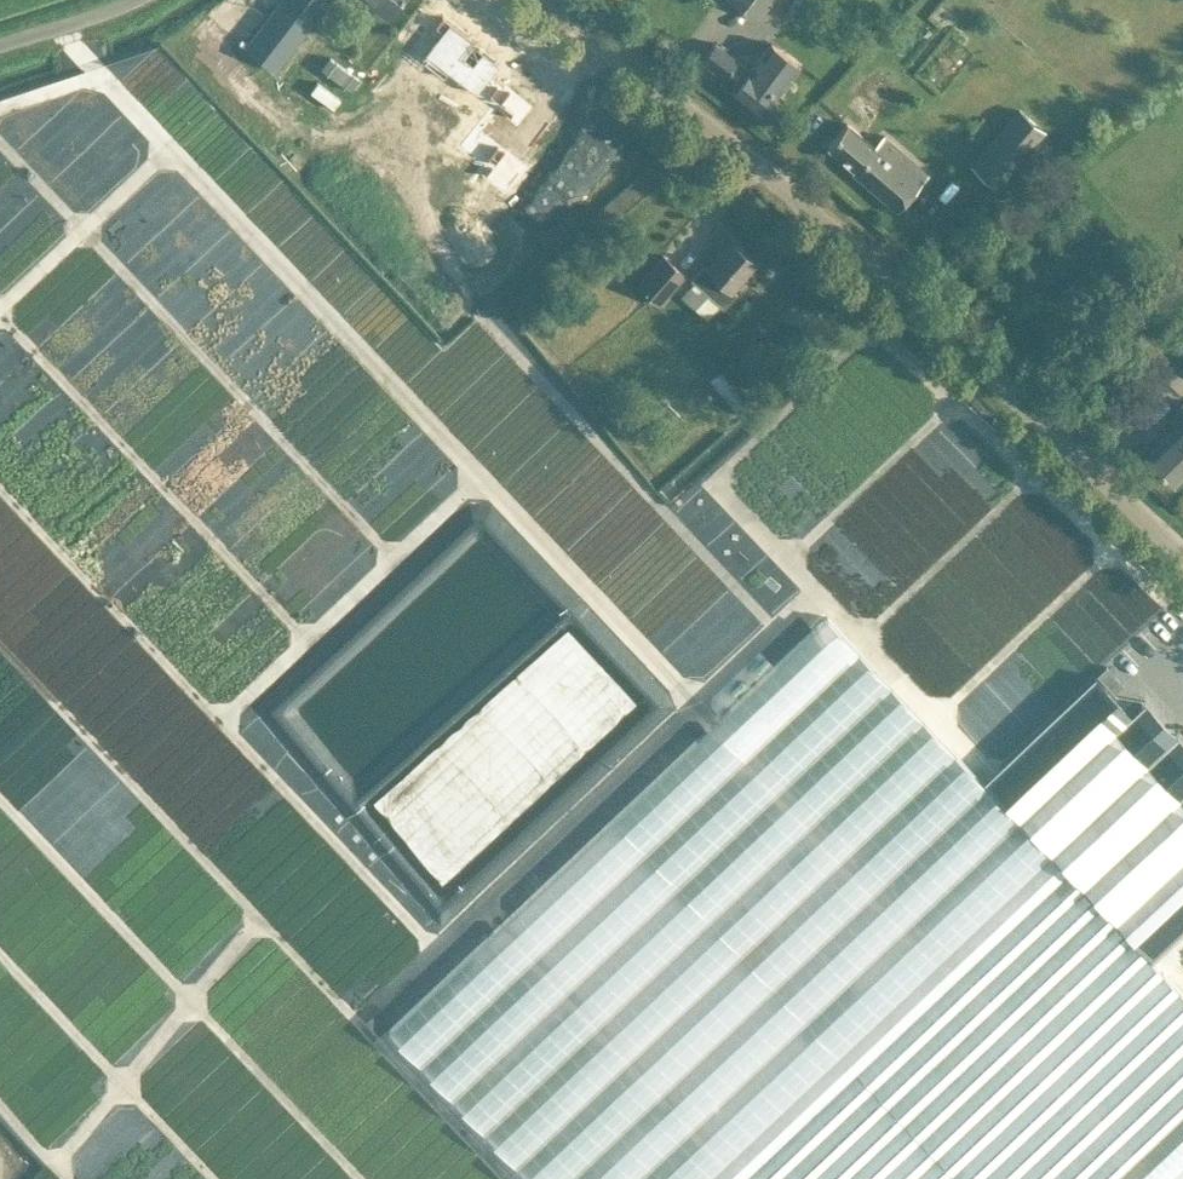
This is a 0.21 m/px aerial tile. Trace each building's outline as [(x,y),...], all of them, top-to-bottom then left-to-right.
[(277,70),(331,0),(250,0),(270,15),(246,46),(277,70)] [(390,15),(401,2),(402,0),(371,0),(390,15)] [(758,20),(774,0),(733,0),(758,20)] [(438,26),(423,45),(447,64),(452,58),(492,90),(461,130),(487,151),(480,159),(508,180),(529,154),(482,117),(499,95),(519,111),(534,93),(507,72),(505,75),(491,64),(502,50),(475,29),(477,26),(446,2),(432,21),(438,26)] [(921,66),(945,91),(981,57),(958,32),(921,66)] [(801,64),(781,50),(772,42),(751,69),(716,42),(703,60),(725,76),(721,82),(767,116),(784,94),(780,91),(801,64)] [(218,62),(215,59),(200,76),(222,95),(247,66),(229,50),(218,62)] [(234,87),(243,101),(260,90),(251,76),(234,87)] [(1018,106),(971,161),(997,183),(1044,128),(1018,106)] [(911,132),(925,148),(936,138),(921,122),(911,132)] [(848,123),(829,145),(856,168),(853,171),(897,210),(921,182),(892,157),(900,147),(885,133),(875,146),(863,135),(848,123)] [(737,291),(733,288),(741,279),(757,261),(733,240),(717,258),(708,268),(704,266),(693,279),(724,306),(737,291)] [(659,305),(685,274),(664,256),(638,287),(659,305)] [(1142,350),(1131,361),(1150,379),(1161,368),(1142,350)] [(1182,474),(1182,404),(1170,417),(1178,425),(1148,454),(1163,470),(1162,471),(1164,474),(1166,472),(1175,482),(1182,474)] [(823,569),(837,569),(837,548),(823,549),(823,569)] [(390,1029),(532,1178),(706,1178),(1051,853),(827,616),(390,1029)] [(984,780),(1052,852),(1051,853),(1150,959),(1151,960),(1182,930),(1182,746),(1142,703),(1131,713),(1095,674),(984,780)] [(1182,1113),(1182,993),(1151,960),(1150,959),(1051,853),(706,1178),(1113,1178),(1182,1113)] [(1113,1178),(1182,1178),(1182,1113),(1113,1178)]
